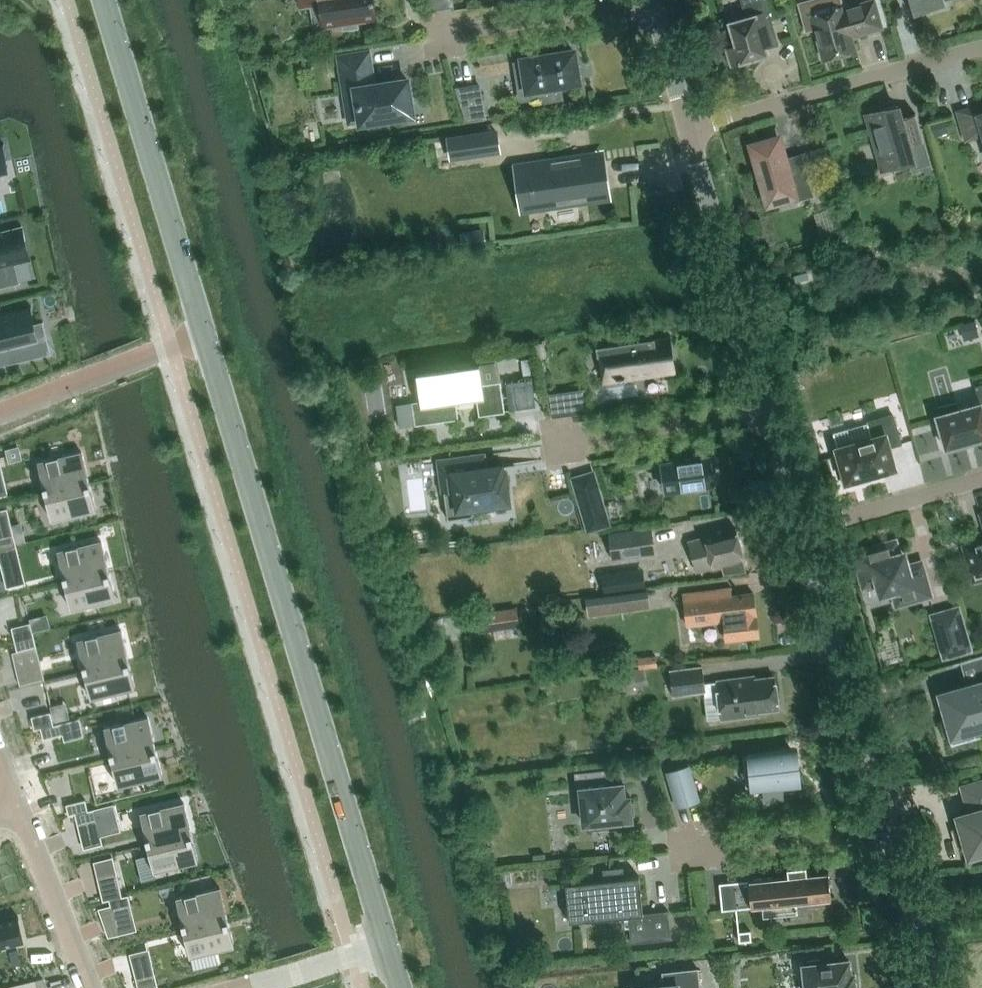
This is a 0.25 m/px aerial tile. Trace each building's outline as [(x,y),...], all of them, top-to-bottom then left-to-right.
[(301,7),(320,4),(323,26),(343,23),(344,30),(359,28),(357,20),(377,17),(374,0),(300,0),(301,7)] [(732,64),(767,54),(761,31),(772,28),(764,0),(741,0),(746,17),(729,22),(736,46),(728,48),(732,64)] [(810,15),(823,59),(856,50),(851,35),(859,32),(859,34),(883,28),(875,0),(871,0),(843,8),(843,6),(810,15)] [(914,15),(947,5),(946,0),(909,0),(914,15)] [(517,73),(521,100),(544,96),(545,101),(563,98),(561,84),(579,81),(574,50),(552,54),(552,52),(541,54),(541,56),(523,59),(525,71),(517,73)] [(340,56),(339,56),(345,93),(356,91),(358,103),(355,103),(356,108),(359,108),(360,119),(361,123),(413,115),(407,79),(374,84),(371,64),(352,67),(349,55),(348,55),(349,58),(341,59),(340,56)] [(457,85),(456,86),(466,117),(484,114),(481,95),(479,85),(458,88),(457,85)] [(915,169),(930,164),(915,113),(901,117),(897,104),(879,110),(880,112),(870,115),(878,142),(875,143),(881,162),(910,153),(915,169)] [(980,115),(978,107),(960,113),(967,138),(981,134),(981,114),(980,115)] [(947,120),(931,124),(934,136),(950,132),(947,120)] [(449,161),(501,153),(497,129),(445,136),(449,161)] [(784,158),(778,139),(769,141),(769,140),(770,140),(769,139),(755,143),(755,144),(756,144),(756,145),(753,146),(770,206),(794,200),(795,202),(796,202),(796,201),(812,196),(813,197),(814,197),(801,152),(800,152),(800,154),(784,158)] [(827,147),(809,152),(811,159),(818,157),(820,165),(831,162),(827,147)] [(611,201),(604,150),(511,163),(519,214),(611,201)] [(0,232),(0,287),(0,288),(20,283),(15,264),(30,260),(22,227),(0,232)] [(485,229),(460,232),(461,236),(462,243),(463,249),(487,245),(485,229)] [(808,279),(807,272),(794,276),(796,282),(808,279)] [(0,312),(0,364),(40,353),(28,305),(0,312)] [(975,321),(964,324),(968,338),(979,335),(975,321)] [(676,376),(671,338),(596,349),(602,387),(676,376)] [(520,358),(522,374),(531,373),(528,357),(520,358)] [(483,384),(480,364),(457,367),(458,372),(424,377),(427,400),(412,403),(415,426),(459,419),(456,401),(476,398),(479,416),(505,413),(500,382),(483,384)] [(512,380),(516,409),(544,405),(541,377),(512,380)] [(936,416),(946,448),(981,438),(981,384),(975,386),(980,403),(958,410),(956,402),(938,407),(940,414),(936,416)] [(585,390),(545,396),(552,418),(588,413),(585,390)] [(874,438),(838,449),(844,470),(840,471),(844,486),(858,482),(857,478),(894,467),(888,447),(901,443),(893,414),(869,421),(874,438)] [(82,451),(38,462),(45,491),(89,480),(82,451)] [(483,454),(439,460),(447,519),(473,516),(471,508),(505,503),(505,499),(509,498),(506,477),(502,478),(500,465),(485,468),(483,460),(484,459),(483,454)] [(661,463),(665,491),(715,484),(711,455),(661,463)] [(380,459),(372,462),(374,470),(382,468),(380,459)] [(571,476),(587,533),(612,526),(595,469),(571,476)] [(91,482),(45,493),(53,521),(98,509),(91,482)] [(651,529),(610,534),(614,559),(655,553),(651,529)] [(737,529),(689,541),(697,571),(727,564),(729,573),(746,568),(744,559),(737,529)] [(0,536),(0,550),(17,546),(14,533),(0,536)] [(102,540),(57,551),(65,580),(109,569),(102,540)] [(970,571),(981,567),(981,540),(963,545),(970,571)] [(863,564),(859,565),(861,572),(863,581),(864,581),(865,585),(872,583),(878,581),(879,586),(880,586),(882,593),(889,591),(889,592),(890,591),(894,605),(915,599),(929,594),(920,563),(907,567),(903,554),(898,556),(895,542),(864,551),(867,562),(863,564)] [(0,550),(0,561),(1,565),(21,560),(17,546),(0,550)] [(109,569),(65,580),(72,609),(116,599),(109,569)] [(617,573),(602,575),(604,593),(643,588),(641,576),(617,579),(617,573)] [(759,636),(757,618),(753,593),(729,596),(728,587),(683,593),(687,624),(724,619),(726,640),(759,636)] [(608,595),(610,613),(649,608),(646,590),(608,595)] [(974,652),(960,606),(930,614),(944,660),(974,652)] [(516,608),(478,613),(481,631),(518,626),(516,608)] [(31,623),(11,628),(15,641),(34,636),(31,623)] [(121,629),(77,640),(84,669),(128,659),(121,629)] [(34,636),(15,641),(17,652),(37,647),(34,636)] [(907,678),(979,657),(981,669),(981,655),(906,676),(907,678)] [(655,656),(638,658),(639,668),(656,666),(655,656)] [(128,659),(84,669),(91,698),(135,688),(128,659)] [(17,671),(20,685),(42,680),(38,666),(17,671)] [(708,719),(721,717),(721,719),(750,715),(750,712),(779,708),(775,676),(754,679),(754,682),(746,683),(745,677),(716,681),(705,683),(702,666),(670,670),(673,695),(704,691),(708,719)] [(626,687),(643,685),(641,672),(624,675),(626,687)] [(976,685),(975,683),(973,683),(974,686),(942,695),(949,720),(946,721),(946,719),(944,719),(951,744),(981,736),(980,734),(976,736),(973,728),(981,725),(981,683),(976,685)] [(51,712),(31,717),(34,730),(41,728),(54,725),(51,712)] [(148,717),(104,727),(111,757),(155,746),(148,717)] [(63,734),(64,741),(84,736),(80,719),(60,724),(63,734)] [(54,725),(41,728),(43,739),(63,734),(60,724),(54,725)] [(155,746),(111,757),(118,786),(162,775),(155,746)] [(762,784),(764,801),(784,798),(782,782),(796,781),(793,751),(743,756),(746,786),(762,784)] [(669,772),(678,804),(697,799),(688,767),(669,772)] [(605,770),(575,773),(577,789),(581,789),(584,824),(591,824),(592,829),(607,827),(607,822),(631,819),(631,815),(635,815),(634,801),(629,801),(629,797),(624,798),(622,784),(607,786),(605,770)] [(957,816),(969,856),(981,852),(981,782),(963,787),(970,812),(957,816)] [(86,800),(66,804),(69,815),(75,814),(89,811),(86,800)] [(184,802),(140,813),(147,842),(191,831),(184,802)] [(89,811),(75,814),(78,825),(97,820),(95,809),(89,811)] [(191,831),(147,842),(154,871),(199,860),(191,831)] [(736,909),(763,906),(762,899),(776,898),(777,913),(796,911),(798,911),(797,903),(831,899),(829,872),(807,874),(806,866),(787,867),(788,876),(733,881),(736,909)] [(118,876),(98,881),(103,901),(109,900),(122,896),(118,876)] [(668,910),(665,911),(665,912),(643,914),(639,876),(566,884),(567,902),(581,901),(583,920),(628,915),(631,942),(671,938),(668,910)] [(220,887),(176,897),(183,926),(227,916),(220,887)] [(122,896),(109,900),(112,911),(131,906),(128,895),(122,896)] [(0,920),(0,948),(3,947),(18,944),(24,942),(24,940),(18,916),(0,920)] [(227,916),(183,926),(190,955),(234,945),(227,916)] [(752,940),(751,930),(738,931),(739,941),(752,940)] [(807,961),(807,965),(803,965),(806,987),(856,987),(854,973),(850,973),(849,960),(822,963),(821,959),(807,961)] [(662,972),(664,986),(639,987),(700,987),(698,968),(662,972)] [(136,978),(138,987),(150,987),(158,986),(155,973),(136,978)] [(2,987),(45,987),(43,978),(2,987)]
